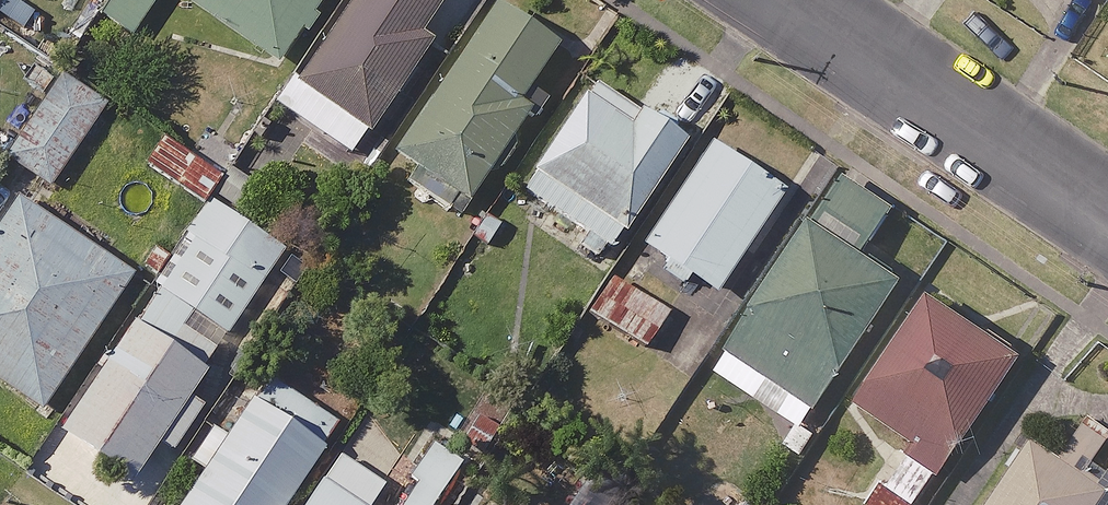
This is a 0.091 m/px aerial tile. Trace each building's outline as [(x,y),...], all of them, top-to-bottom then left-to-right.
[(107,12),(141,34),(163,0),(114,0),(107,12)] [(283,59),(321,0),(191,0),(283,59)] [(283,103),(354,151),(433,36),(422,29),(441,0),(353,0),(283,103)] [(559,41),(501,1),(400,147),(471,196),(541,94),(528,85),(559,41)] [(106,100),(63,73),(10,156),(53,183),(106,100)] [(685,138),(593,79),(524,186),(616,245),(685,138)] [(222,175),(166,138),(151,160),(207,198),(222,175)] [(786,186),(714,138),(646,241),(718,289),(786,186)] [(23,196),(0,229),(0,377),(44,406),(134,270),(23,196)] [(285,245),(217,200),(67,428),(155,486),(174,457),(154,444),(285,245)] [(864,252),(819,221),(733,351),(819,407),(905,278),(864,252)] [(1024,355),(935,295),(861,404),(950,464),(1024,355)] [(267,369),(177,502),(182,504),(284,504),(342,419),(267,369)] [(1036,436),(992,504),(1100,504),(1107,492),(1107,482),(1036,436)] [(460,464),(430,447),(412,479),(442,496),(460,464)] [(884,482),(891,486),(878,504),(918,504),(940,472),(907,449),(884,482)] [(341,451),(306,504),(372,504),(388,482),(341,451)]
